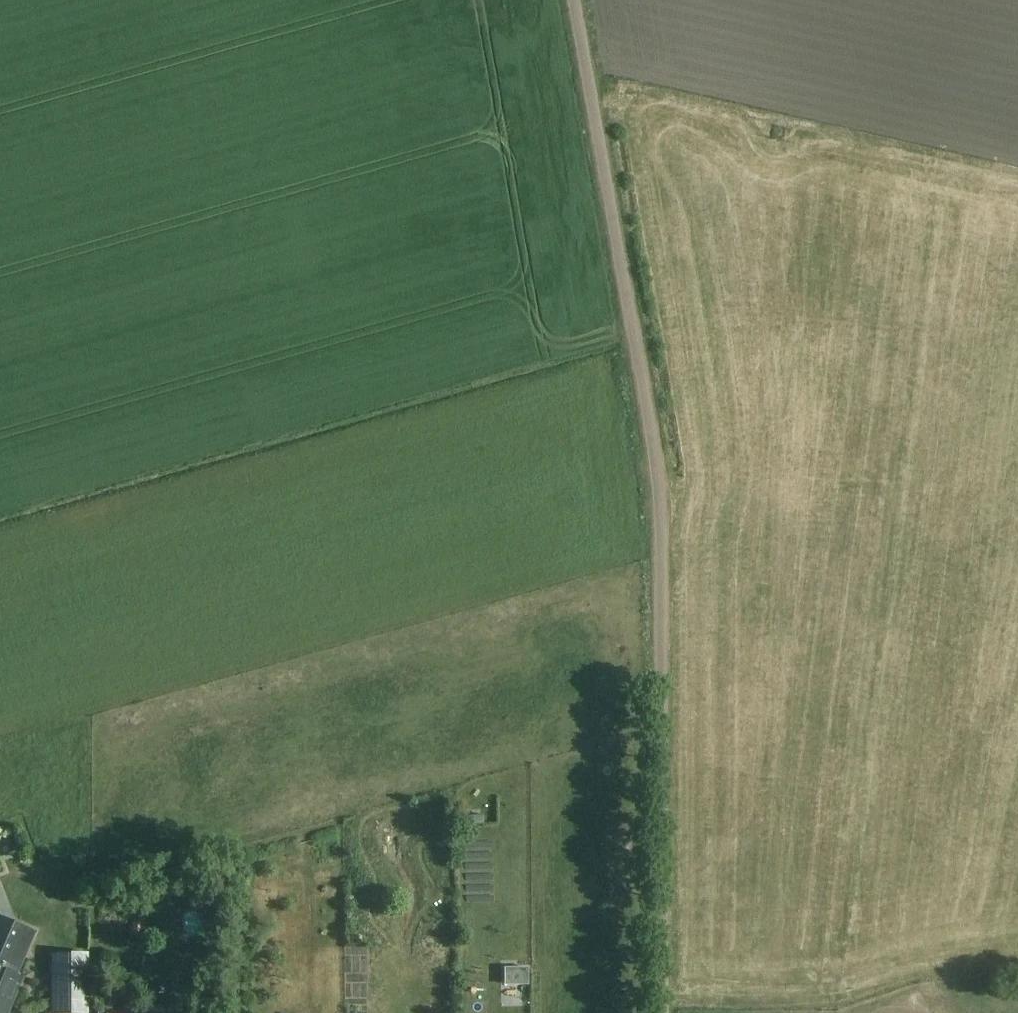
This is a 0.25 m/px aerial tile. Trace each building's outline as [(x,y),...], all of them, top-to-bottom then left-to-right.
[(0,920),(0,1012),(6,1012),(21,979),(14,976),(22,957),(20,952),(25,949),(32,934),(18,928),(13,930),(10,924),(0,920)] [(88,952),(50,953),(51,1012),(88,1012),(88,952)]
